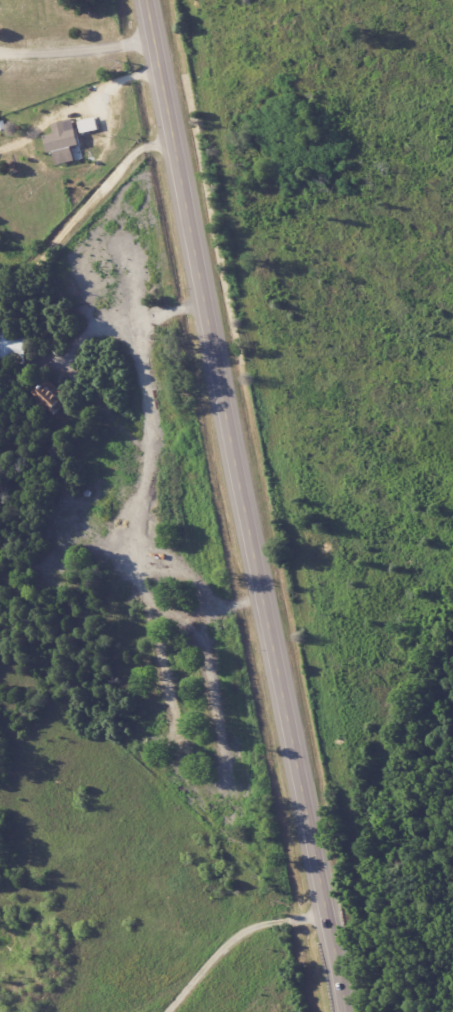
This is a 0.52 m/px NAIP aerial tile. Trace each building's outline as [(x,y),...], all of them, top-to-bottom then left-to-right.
[(81,133),(99,130),(97,118),(79,121),(81,133)] [(53,125),(55,134),(45,137),(49,154),(53,153),(57,166),(76,161),(72,147),(81,145),(74,119),(53,125)] [(26,336),(0,334),(0,358),(24,359),(26,336)] [(66,401),(44,377),(26,393),(49,417),(66,401)]
